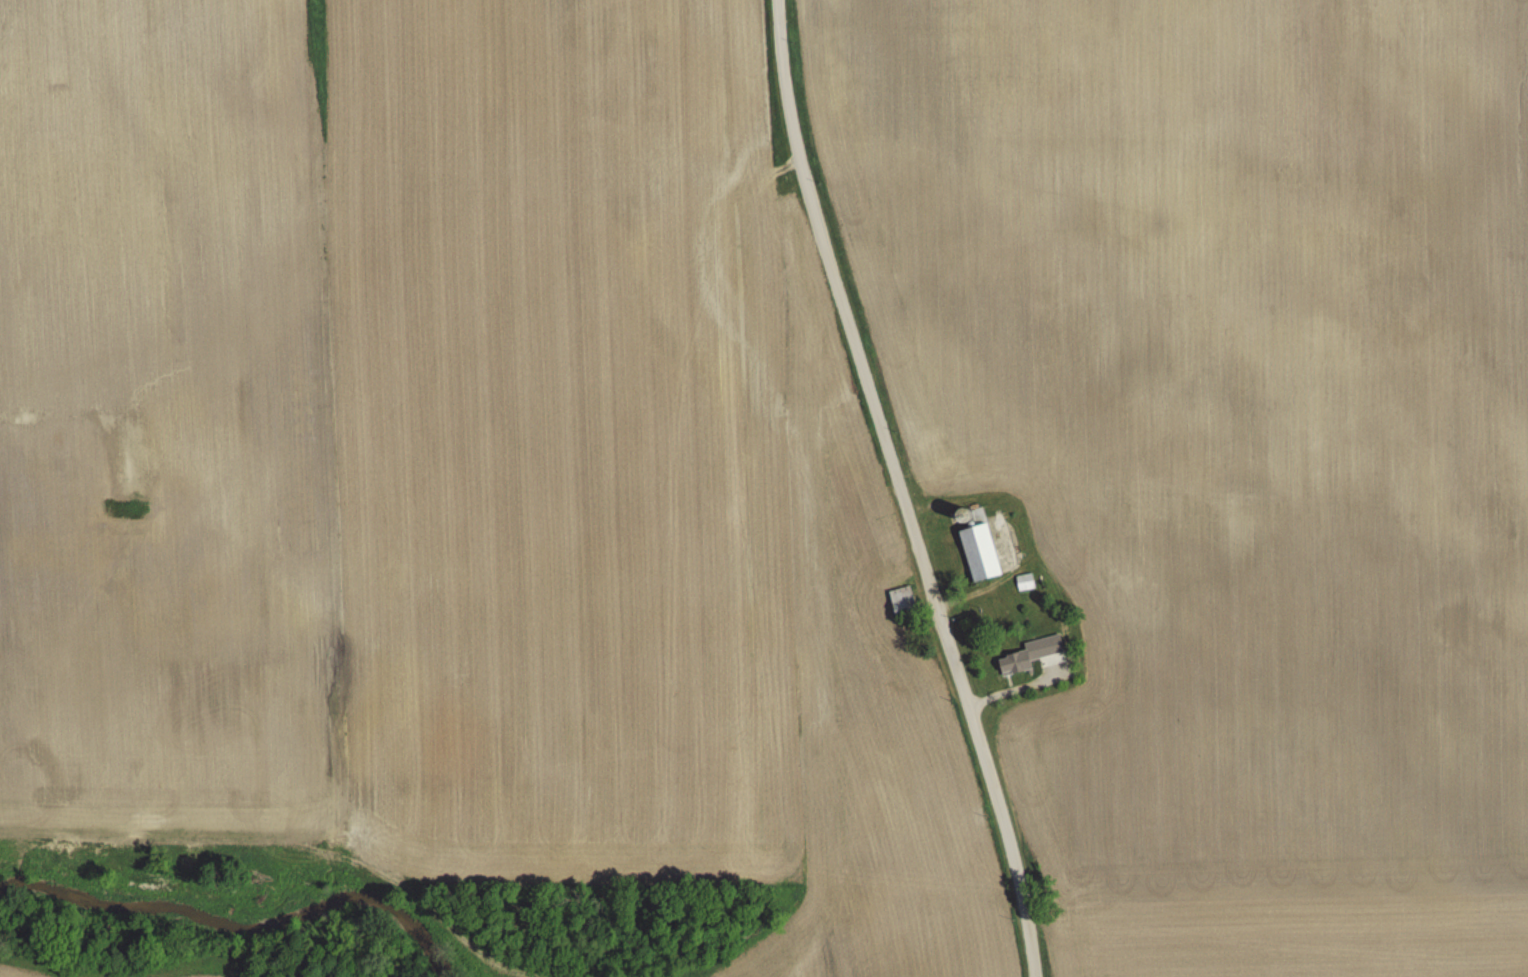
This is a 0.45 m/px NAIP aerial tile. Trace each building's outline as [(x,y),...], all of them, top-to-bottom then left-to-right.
[(971,583),(1000,575),(987,524),(958,531),(971,583)] [(1017,577),(1019,590),(1034,588),(1032,574),(1017,577)] [(896,619),(917,612),(909,586),(888,592),(896,619)] [(1037,667),(1031,649),(997,659),(1002,677),(1037,667)]
